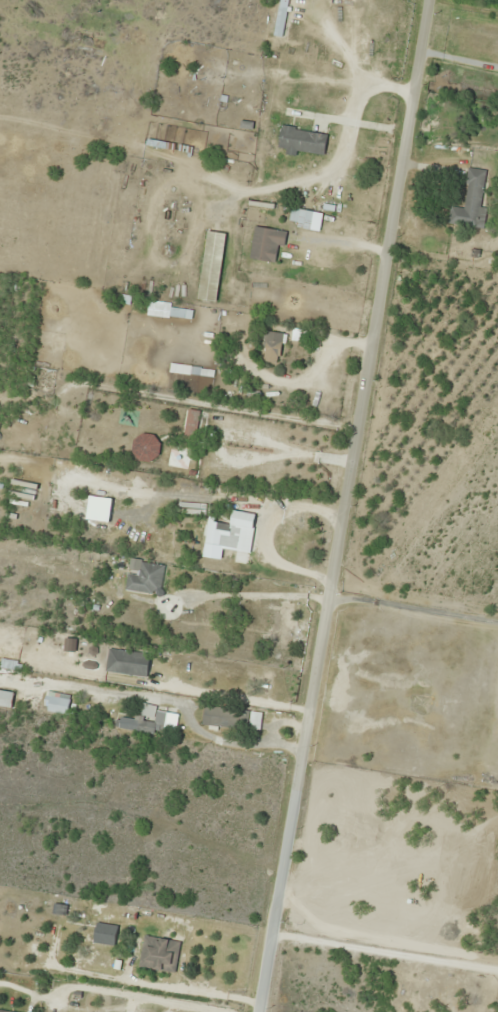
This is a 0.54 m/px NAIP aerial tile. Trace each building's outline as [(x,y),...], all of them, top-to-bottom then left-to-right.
[(274,35),(282,37),(289,0),(280,0),(274,35)] [(278,148),(324,155),(328,133),(281,126),(278,148)] [(464,208),(450,207),(448,224),(484,228),(487,208),(481,207),(485,170),(469,168),(464,208)] [(278,246),(284,247),(286,232),(255,226),(249,258),(275,262),(278,246)] [(199,299),(217,301),(226,233),(207,231),(199,299)] [(184,309),(171,309),(171,301),(147,301),(147,316),(184,316),(184,309)] [(263,360),(280,361),(283,332),(265,331),(263,360)] [(251,552),(256,514),(232,511),(231,523),(208,521),(205,546),(251,552)] [(139,575),(127,574),(126,591),(163,594),(164,565),(140,563),(139,575)] [(148,677),(151,653),(108,648),(105,672),(148,677)] [(45,711),(68,714),(70,699),(47,697),(45,711)] [(261,711),(204,707),(203,726),(260,730),(261,711)] [(177,715),(157,712),(157,710),(143,708),(141,720),(121,717),(119,729),(154,734),(155,725),(175,728),(177,715)] [(93,942),(115,947),(119,927),(97,922),(93,942)] [(176,973),(180,941),(143,936),(139,968),(176,973)]
